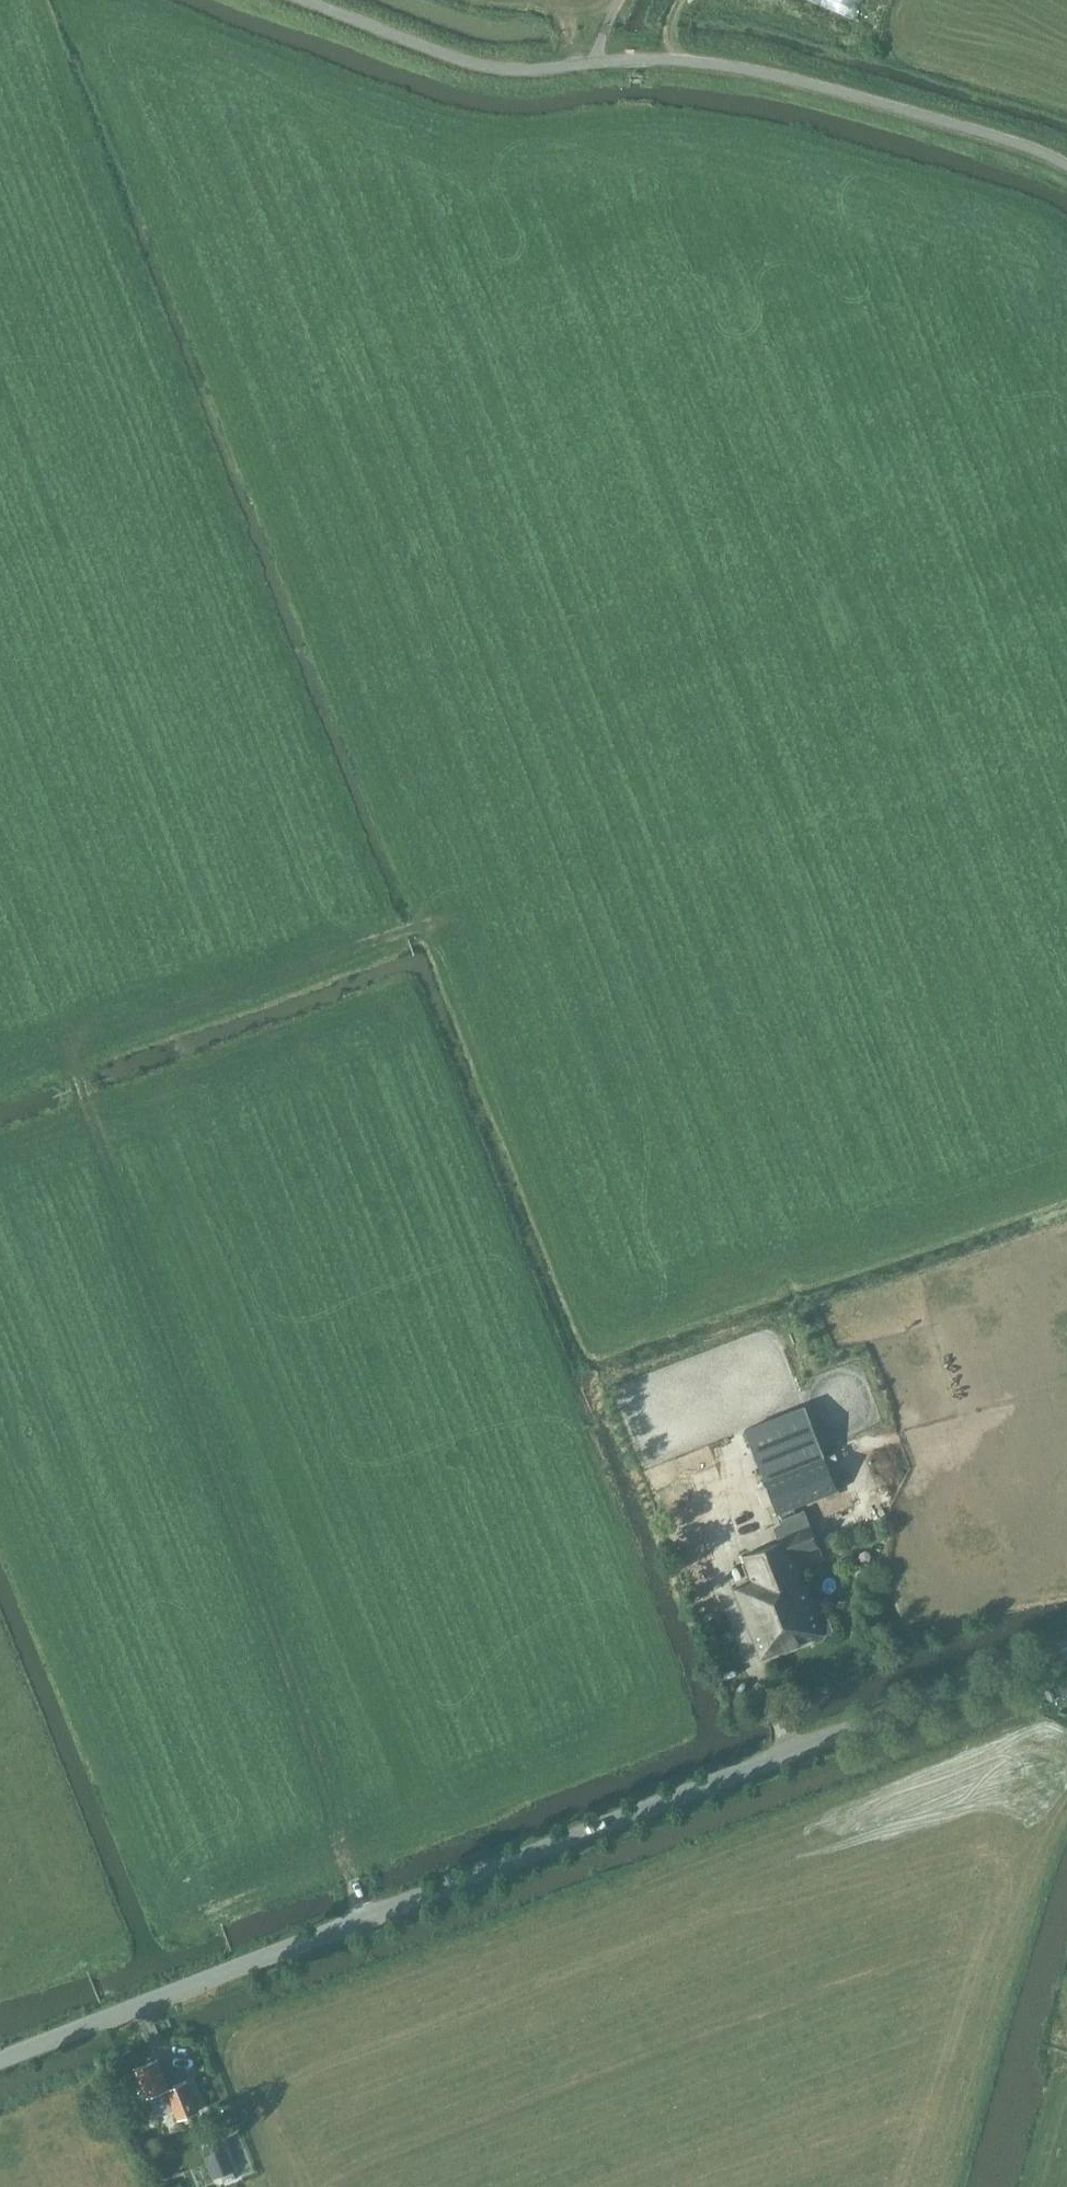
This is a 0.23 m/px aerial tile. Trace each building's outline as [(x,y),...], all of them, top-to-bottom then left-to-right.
[(806,1406),(746,1430),(778,1514),(839,1490),(806,1406)] [(733,1587),(762,1660),(835,1631),(826,1608),(819,1611),(797,1554),(820,1545),(806,1509),(780,1518),(787,1537),(743,1555),(751,1581),(733,1587)] [(133,2085),(131,2089),(135,2099),(139,2101),(146,2101),(150,2100),(153,2109),(171,2102),(175,2111),(178,2119),(199,2111),(187,2080),(170,2087),(159,2059),(137,2068),(141,2078),(138,2080),(133,2085)] [(224,2141),(203,2150),(214,2178),(236,2170),(224,2141)]
